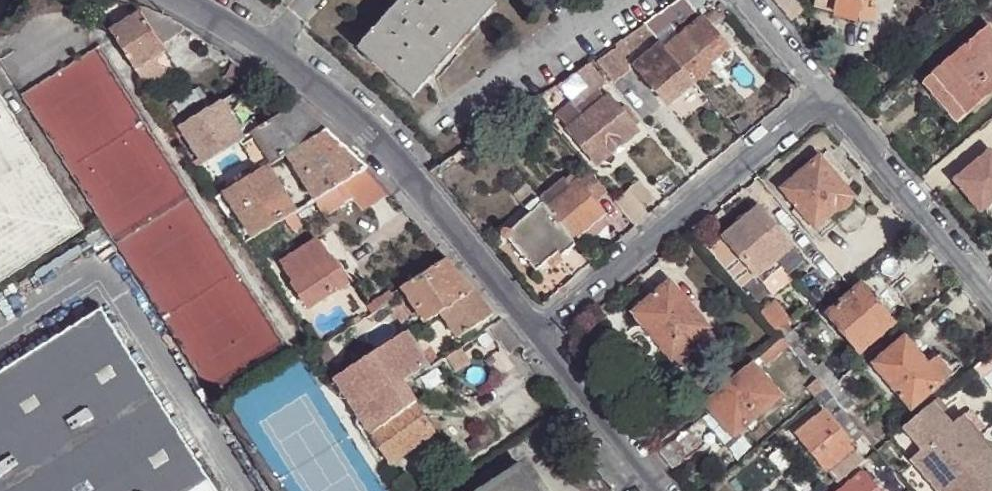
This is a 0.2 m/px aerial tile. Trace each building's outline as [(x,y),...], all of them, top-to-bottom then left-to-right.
[(95,2),(108,24),(124,0),(101,0),(95,2)] [(491,0),(402,0),(386,18),(357,49),(413,99),(497,6),(491,0)] [(688,0),(680,0),(645,24),(652,32),(657,38),(671,27),(680,37),(704,18),(688,0)] [(834,12),(845,2),(848,0),(835,0),(832,11),(834,12)] [(834,12),(856,16),(861,0),(848,0),(845,2),(834,12)] [(143,8),(136,5),(132,19),(141,13),(143,8)] [(174,19),(143,8),(141,13),(150,29),(162,45),(186,27),(174,19)] [(141,13),(132,19),(113,31),(115,34),(137,69),(166,51),(164,49),(162,45),(150,29),(141,13)] [(666,49),(695,83),(710,69),(707,64),(728,46),(704,18),(680,37),(666,49)] [(634,45),(652,32),(645,24),(628,36),(634,45)] [(963,114),(979,100),(991,90),(991,35),(986,27),(946,60),(929,74),(963,114)] [(621,55),(634,45),(628,36),(615,45),(621,55)] [(668,105),(695,83),(666,49),(662,44),(635,66),(668,105)] [(615,45),(594,59),(613,83),(629,71),(627,61),(621,55),(615,45)] [(607,85),(591,62),(553,88),(560,97),(565,94),(573,105),(558,116),(569,129),(606,100),(599,91),(607,85)] [(261,79),(238,63),(228,77),(244,87),(261,79)] [(953,121),(963,114),(929,74),(920,82),(953,121)] [(181,126),(213,107),(202,89),(164,111),(176,128),(181,126)] [(547,91),(538,98),(542,104),(551,97),(547,91)] [(87,231),(39,156),(0,94),(0,103),(35,158),(26,163),(67,226),(0,269),(0,286),(87,231)] [(606,100),(569,129),(572,131),(578,140),(597,163),(638,130),(635,127),(620,109),(610,96),(606,100)] [(243,122),(227,99),(222,101),(238,126),(243,122)] [(238,126),(222,101),(213,107),(181,126),(203,162),(254,130),(262,126),(255,115),(243,122),(238,126)] [(67,226),(26,163),(35,158),(0,103),(0,269),(67,226)] [(326,131),(295,106),(262,126),(254,130),(274,162),(288,154),(326,131)] [(499,135),(494,129),(486,135),(490,139),(491,140),(496,137),(499,135)] [(367,168),(326,131),(288,154),(317,198),(341,184),(367,168)] [(574,143),(578,140),(572,131),(568,135),(574,143)] [(466,156),(490,139),(486,135),(463,151),(466,156)] [(829,151),(821,157),(838,178),(845,172),(829,151)] [(838,178),(821,157),(783,189),(798,207),(810,222),(815,228),(854,197),(838,178)] [(298,210),(269,166),(227,191),(254,236),(285,218),(298,210)] [(389,193),(367,168),(341,184),(363,208),(389,193)] [(595,203),(608,192),(591,172),(579,182),(595,203)] [(966,195),(981,212),(985,209),(991,203),(991,173),(966,195)] [(604,214),(595,203),(579,182),(572,175),(566,180),(572,188),(547,209),(572,240),(604,214)] [(542,203),(547,209),(572,188),(566,180),(540,200),(542,203)] [(636,226),(649,214),(645,209),(654,201),(638,181),(629,190),(615,201),(636,226)] [(526,209),(539,198),(528,185),(515,195),(526,209)] [(530,213),(542,203),(540,200),(539,198),(526,209),(530,213)] [(314,200),(298,210),(285,218),(294,233),(304,227),(302,224),(321,213),(314,200)] [(561,257),(576,244),(572,240),(547,209),(542,203),(530,213),(510,229),(511,234),(509,237),(536,271),(558,253),(561,257)] [(810,222),(798,207),(793,211),(805,226),(810,222)] [(788,275),(804,262),(759,209),(725,238),(774,296),(792,280),(788,275)] [(506,238),(509,237),(511,234),(510,229),(505,228),(502,230),(501,233),(502,237),(506,238)] [(344,285),(350,282),(345,275),(347,268),(344,263),(337,263),(333,257),(329,258),(317,240),(285,261),(297,279),(294,282),(310,306),(337,289),(344,285)] [(575,275),(591,263),(576,244),(561,257),(575,275)] [(472,290),(447,259),(405,285),(425,320),(441,309),(472,290)] [(680,368),(717,338),(671,281),(633,312),(680,368)] [(859,352),(894,323),(885,313),(888,311),(876,296),(873,298),(863,285),(828,314),(859,352)] [(492,316),(472,290),(441,309),(458,336),(492,316)] [(770,303),(760,312),(782,338),(792,330),(770,303)] [(0,373),(0,490),(212,490),(97,310),(0,373)] [(526,347),(504,327),(493,337),(513,361),(526,347)] [(409,329),(334,377),(388,462),(433,429),(404,377),(428,362),(420,351),(409,329)] [(792,330),(782,338),(789,345),(793,341),(797,337),(792,330)] [(789,345),(782,338),(758,358),(764,365),(789,345)] [(942,383),(927,366),(905,338),(873,364),(910,409),(942,383)] [(793,341),(789,345),(793,350),(798,346),(793,341)] [(431,345),(420,351),(428,362),(430,364),(439,358),(431,345)] [(466,346),(451,354),(459,367),(473,359),(466,346)] [(798,346),(793,350),(811,372),(816,368),(798,346)] [(697,383),(709,398),(743,370),(731,355),(697,383)] [(935,359),(927,366),(942,383),(950,377),(935,359)] [(709,398),(704,402),(711,410),(732,434),(733,437),(781,396),(753,362),(743,370),(709,398)] [(816,368),(811,372),(817,379),(825,389),(827,392),(836,385),(838,383),(822,363),(816,368)] [(825,389),(817,379),(802,391),(811,401),(825,389)] [(836,385),(827,392),(833,398),(844,412),(853,405),(836,385)] [(844,412),(833,398),(830,401),(825,404),(851,435),(859,429),(844,412)] [(933,403),(904,427),(921,449),(951,424),(933,403)] [(724,441),(732,434),(711,410),(702,416),(705,420),(724,441)] [(827,469),(854,447),(858,443),(853,439),(849,442),(825,413),(798,435),(826,469),(827,469)] [(962,415),(951,424),(921,449),(909,458),(936,490),(991,490),(991,451),(962,415)] [(671,439),(685,456),(705,441),(694,427),(705,420),(702,416),(692,424),(671,439)] [(671,466),(685,456),(671,439),(657,448),(671,466)] [(837,482),(864,460),(854,447),(827,469),(837,482)] [(534,481),(531,483),(520,465),(479,490),(541,490),(534,481)] [(864,471),(840,490),(880,490),(864,471)] [(904,484),(894,472),(887,479),(896,490),(904,484)]
